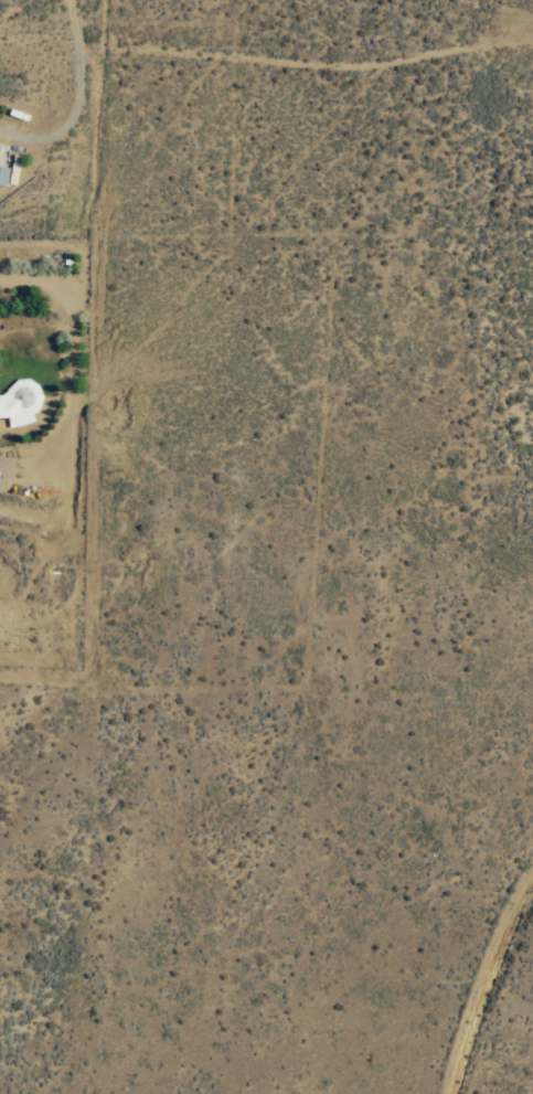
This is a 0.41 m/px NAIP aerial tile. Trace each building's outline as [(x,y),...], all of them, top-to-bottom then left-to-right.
[(7,416),(7,424),(32,423),(32,410),(39,410),(38,378),(12,379),(12,393),(0,394),(0,416),(7,416)]
